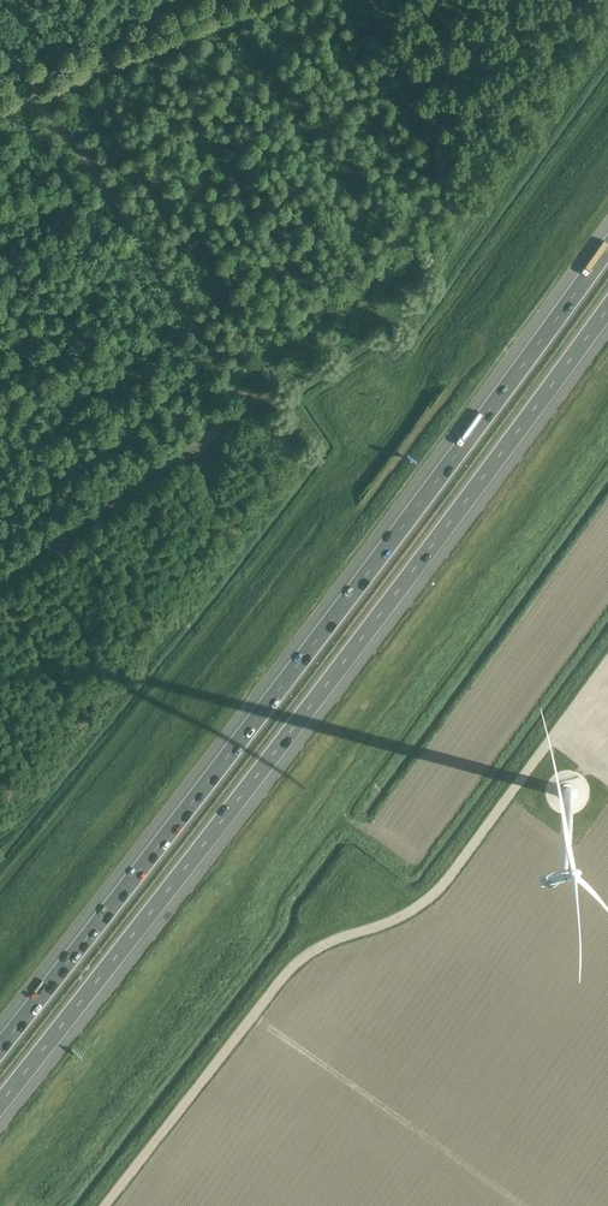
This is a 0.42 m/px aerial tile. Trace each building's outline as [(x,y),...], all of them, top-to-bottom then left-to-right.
[(559,789),(558,792),(559,796),(561,799),(565,801),(568,802),(572,801),(575,799),(577,796),(577,792),(577,788),(574,785),(571,783),(568,783),(564,783),(561,786),(559,789)]
